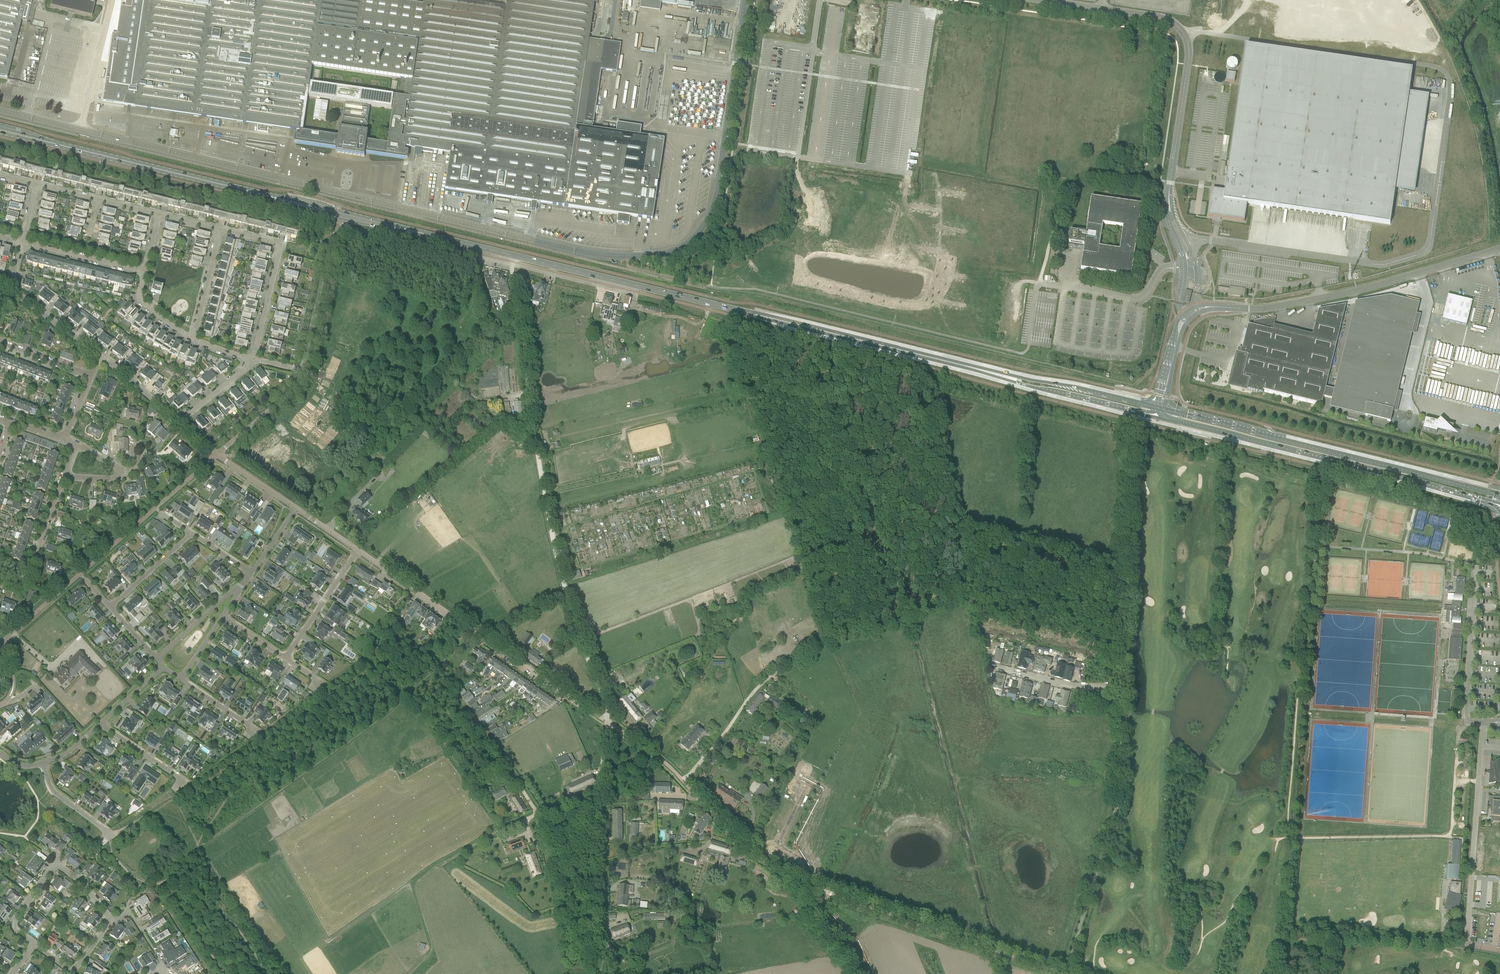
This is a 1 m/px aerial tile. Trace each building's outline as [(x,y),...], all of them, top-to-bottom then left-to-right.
[(7,78),(9,70),(12,59),(21,20),(27,21),(32,1),(26,0),(0,0),(0,77),(7,78)] [(50,7),(91,17),(95,4),(93,3),(94,0),(104,3),(105,0),(52,0),(50,7)] [(356,1),(353,0),(139,0),(137,10),(149,11),(135,107),(289,129),(300,131),(299,135),(297,134),(296,135),(295,136),(294,140),(295,142),(296,143),(337,148),(336,152),(336,153),(364,157),(364,156),(365,156),(365,153),(406,159),(407,159),(407,158),(408,158),(409,152),(409,151),(408,151),(407,150),(405,150),(405,146),(417,148),(416,151),(433,153),(433,150),(438,151),(438,155),(442,156),(442,152),(450,153),(445,189),(488,195),(487,203),(492,204),(493,196),(532,202),(531,210),(536,210),(537,202),(563,206),(563,207),(565,207),(653,220),(664,139),(640,136),(641,127),(617,123),(616,132),(593,129),(593,123),(585,122),(593,64),(601,65),(605,41),(589,39),(595,0),(424,0),(423,5),(392,0),(356,0),(356,1)] [(647,0),(641,0),(640,9),(660,11),(661,4),(661,2),(647,0)] [(707,38),(706,48),(728,50),(729,40),(707,38)] [(1247,204),(1390,224),(1412,70),(1246,46),(1225,191),(1212,189),(1208,216),(1215,217),(1214,220),(1220,221),(1220,218),(1244,222),(1247,204)] [(1225,67),(1234,72),(1238,63),(1229,59),(1225,67)] [(1234,82),(1236,74),(1227,72),(1226,81),(1234,82)] [(9,167),(10,160),(1,158),(0,161),(0,164),(9,167)] [(18,169),(20,162),(10,160),(9,167),(18,169)] [(19,169),(28,171),(30,165),(20,162),(18,169),(19,169)] [(39,176),(41,168),(30,165),(28,171),(34,173),(34,174),(39,176)] [(45,175),(51,177),(53,170),(41,168),(39,176),(40,176),(45,177),(45,175)] [(60,179),(61,179),(62,173),(53,170),(51,177),(60,179)] [(61,179),(70,182),(72,175),(62,173),(61,179),(61,180),(61,179)] [(80,184),(81,177),(72,175),(70,182),(80,184)] [(80,184),(90,186),(91,180),(81,177),(80,184)] [(100,191),(103,183),(91,180),(90,186),(96,188),(95,189),(100,191)] [(106,190),(112,192),(114,185),(103,183),(100,191),(101,191),(106,192),(106,190)] [(122,194),(124,188),(114,185),(112,192),(122,194)] [(14,192),(14,195),(21,197),(22,194),(24,194),(24,192),(25,193),(26,189),(27,189),(14,186),(14,192)] [(122,194),(132,196),(133,190),(124,188),(122,194)] [(141,199),(143,192),(133,190),(132,196),(141,199)] [(141,199),(151,201),(152,195),(143,192),(141,199)] [(44,194),(43,197),(44,197),(43,199),(45,199),(44,202),(44,203),(52,204),(52,203),(53,201),(53,202),(56,197),(56,196),(43,193),(44,194)] [(12,200),(12,203),(19,205),(20,202),(22,203),(22,201),(23,201),(24,198),(25,198),(21,197),(14,195),(12,194),(12,195),(12,200)] [(162,206),(164,198),(152,195),(151,201),(157,203),(157,204),(162,206)] [(1084,245),(1081,269),(1131,276),(1142,205),(1092,197),(1091,198),(1086,233),(1070,230),(1069,243),(1076,244),(1077,245),(1078,244),(1084,245)] [(168,205),(174,207),(175,200),(164,198),(162,206),(167,207),(168,205)] [(183,209),(185,203),(175,200),(174,207),(183,209)] [(74,210),(87,213),(84,212),(85,209),(86,210),(87,208),(88,208),(89,205),(89,204),(76,201),(76,202),(77,202),(76,207),(77,207),(76,210),(74,210)] [(39,210),(52,213),(50,213),(51,210),(54,205),(41,202),(42,202),(41,205),(42,206),(41,208),(43,208),(42,211),(39,210)] [(6,211),(8,211),(10,212),(17,214),(18,211),(20,211),(20,209),(21,210),(22,206),(23,206),(19,205),(12,203),(10,203),(9,203),(10,203),(10,208),(7,207),(6,211)] [(184,209),(193,211),(195,205),(185,203),(183,209),(184,209)] [(202,214),(203,214),(204,207),(195,205),(193,211),(203,214),(202,214)] [(203,214),(212,216),(214,210),(204,207),(203,214)] [(101,216),(114,220),(114,219),(118,220),(120,212),(103,208),(103,212),(104,212),(103,214),(105,214),(104,217),(101,216)] [(39,219),(50,222),(48,221),(49,218),(52,213),(52,214),(52,213),(39,210),(39,214),(40,214),(39,216),(41,216),(40,219),(39,219)] [(72,218),(85,221),(82,220),(83,218),(84,218),(85,216),(86,216),(87,213),(74,210),(75,210),(74,216),(75,216),(74,219),(72,218)] [(223,221),(225,212),(214,210),(212,216),(218,218),(218,219),(223,221)] [(17,214),(10,212),(8,211),(5,220),(9,221),(8,222),(8,223),(14,224),(15,219),(17,220),(19,214),(17,214)] [(229,220),(235,222),(237,215),(225,212),(223,221),(224,221),(229,222),(229,220)] [(245,224),(246,218),(237,215),(235,222),(245,224)] [(103,223),(102,226),(110,227),(110,224),(111,225),(113,220),(114,220),(101,216),(101,217),(100,220),(102,220),(101,222),(103,223)] [(134,224),(147,228),(147,227),(144,227),(144,224),(146,224),(147,222),(148,223),(149,219),(136,216),(136,222),(137,222),(136,225),(134,224)] [(69,223),(69,226),(70,227),(82,229),(80,229),(81,226),(82,226),(83,225),(84,225),(85,221),(85,222),(85,221),(72,218),(69,218),(69,223)] [(245,224),(254,226),(256,220),(246,218),(245,224)] [(50,222),(39,219),(37,225),(40,225),(38,230),(44,232),(44,231),(44,230),(48,230),(50,222)] [(264,229),(266,222),(256,220),(254,226),(264,229)] [(264,229),(274,231),(275,225),(266,222),(264,229)] [(166,224),(165,227),(166,227),(166,229),(167,229),(167,232),(174,234),(176,235),(177,232),(176,231),(178,226),(179,226),(166,223),(165,223),(166,224)] [(132,233),(145,236),(142,235),(142,232),(144,233),(145,231),(146,231),(146,228),(147,228),(134,224),(134,225),(134,230),(135,230),(134,233),(132,233)] [(99,225),(98,228),(99,229),(99,231),(101,231),(100,234),(110,236),(114,237),(116,229),(112,228),(110,227),(102,226),(99,225)] [(284,236),(285,236),(287,227),(275,225),(274,231),(280,233),(279,234),(284,235),(284,236)] [(80,235),(82,229),(70,227),(68,235),(71,236),(71,238),(76,240),(78,235),(80,235)] [(287,227),(285,236),(290,237),(290,235),(297,237),(298,230),(287,227)] [(165,238),(165,241),(172,243),(173,240),(174,240),(176,235),(177,235),(176,235),(174,234),(167,232),(163,231),(163,232),(164,232),(163,235),(164,235),(164,237),(165,238)] [(198,237),(197,240),(205,242),(205,241),(205,239),(207,239),(208,237),(209,237),(210,234),(197,231),(198,231),(197,237),(198,237)] [(130,241),(141,244),(140,244),(140,241),(142,241),(142,239),(144,239),(144,236),(145,236),(132,233),(132,239),(133,239),(132,242),(130,241)] [(100,234),(98,234),(97,239),(99,240),(98,245),(104,246),(104,244),(108,245),(110,236),(100,234)] [(196,245),(195,248),(203,250),(203,247),(205,247),(206,246),(207,246),(208,243),(208,242),(205,241),(205,242),(197,240),(195,239),(196,240),(195,245),(196,245)] [(227,245),(226,248),(236,251),(240,241),(235,240),(235,241),(226,239),(225,245),(227,245)] [(163,246),(163,249),(170,251),(171,248),(172,248),(174,243),(172,243),(165,241),(161,240),(162,240),(161,244),(162,244),(162,246),(163,246)] [(141,244),(130,241),(128,250),(131,251),(131,253),(136,254),(137,249),(140,250),(141,244)] [(4,275),(7,263),(6,263),(6,264),(2,262),(4,257),(8,258),(7,258),(8,258),(10,250),(11,250),(10,249),(10,248),(5,246),(4,248),(4,249),(2,249),(2,248),(0,255),(0,272),(4,275)] [(257,250),(256,256),(265,258),(266,254),(266,253),(271,254),(270,253),(271,249),(259,246),(258,246),(259,246),(258,251),(257,250)] [(194,254),(193,257),(201,259),(201,258),(202,256),(203,256),(204,254),(205,254),(206,251),(203,250),(195,248),(193,248),(193,254),(194,254)] [(224,254),(224,257),(234,260),(238,251),(236,251),(226,248),(224,248),(223,248),(224,248),(223,253),(224,254)] [(1049,263),(1059,264),(1061,250),(1051,248),(1049,263)] [(163,249),(161,249),(160,255),(162,255),(161,260),(166,262),(167,261),(167,260),(170,260),(172,252),(170,251),(163,249)] [(32,263),(32,264),(34,254),(34,253),(34,254),(28,252),(27,256),(26,256),(26,255),(25,260),(27,260),(26,262),(32,263)] [(32,263),(38,265),(40,255),(35,254),(34,254),(32,264),(32,263)] [(38,265),(44,266),(46,257),(40,255),(38,265)] [(193,257),(191,256),(189,265),(192,266),(192,267),(192,268),(197,269),(199,264),(201,265),(203,259),(201,258),(201,259),(193,257)] [(222,263),(221,266),(232,268),(236,260),(234,260),(224,257),(221,256),(221,257),(222,257),(220,262),(222,263)] [(256,261),(255,266),(266,269),(267,264),(264,263),(264,262),(265,258),(256,256),(255,261),(256,261)] [(44,266),(50,267),(52,258),(46,257),(44,266)] [(289,263),(288,268),(295,270),(295,269),(296,266),(300,267),(302,260),(303,260),(289,257),(290,257),(289,261),(291,262),(290,263),(289,263)] [(50,267),(55,269),(58,260),(52,258),(50,267)] [(55,269),(61,270),(64,261),(58,260),(55,269)] [(61,270),(67,272),(69,262),(64,261),(61,270)] [(67,272),(73,273),(75,264),(69,262),(67,272)] [(73,273),(79,275),(81,265),(75,264),(73,273)] [(79,275),(85,276),(87,267),(81,265),(79,275)] [(220,271),(219,274),(219,275),(230,277),(233,269),(232,268),(221,266),(219,265),(220,266),(218,271),(220,271)] [(252,270),(251,276),(260,278),(261,274),(261,273),(266,274),(265,273),(266,269),(255,266),(253,270),(252,270)] [(85,276),(90,277),(93,268),(87,267),(85,276)] [(90,277),(96,279),(99,269),(93,268),(90,277)] [(96,279),(102,280),(104,271),(99,269),(96,279)] [(102,280),(108,282),(110,272),(104,271),(102,280)] [(286,277),(285,282),(292,284),(292,283),(293,280),(297,281),(299,274),(286,271),(285,275),(287,276),(287,277),(286,277)] [(108,282),(114,283),(116,274),(110,272),(108,282)] [(488,278),(484,278),(486,282),(489,291),(490,293),(492,298),(496,297),(499,296),(500,295),(504,296),(505,294),(509,294),(507,288),(507,284),(505,284),(506,280),(502,279),(503,274),(494,272),(493,278),(490,278),(490,277),(488,277),(488,278)] [(114,283),(120,285),(122,275),(116,274),(114,283)] [(218,280),(217,283),(227,286),(231,277),(230,277),(219,275),(219,274),(217,274),(216,280),(218,280)] [(125,286),(128,276),(128,277),(122,275),(120,285),(125,286)] [(128,276),(125,286),(126,286),(131,287),(132,286),(133,286),(135,282),(134,282),(133,282),(134,278),(128,277),(128,276)] [(251,281),(250,286),(261,289),(262,284),(259,283),(259,282),(260,282),(260,278),(251,276),(250,281),(251,281)] [(30,278),(27,277),(26,277),(25,281),(23,281),(23,282),(22,282),(22,281),(20,287),(23,289),(24,288),(27,291),(29,288),(30,289),(32,283),(33,279),(30,278)] [(216,289),(215,292),(225,295),(229,286),(227,286),(217,283),(215,283),(214,288),(216,289)] [(532,304),(531,306),(534,307),(534,305),(538,306),(538,305),(539,301),(546,303),(546,302),(548,296),(544,295),(545,291),(546,288),(546,286),(544,285),(544,284),(543,284),(541,283),(541,284),(540,283),(539,283),(537,283),(536,284),(535,284),(534,286),(534,287),(534,289),(538,292),(536,291),(534,300),(533,299),(532,304)] [(152,288),(151,292),(153,293),(153,295),(155,296),(156,294),(160,295),(162,290),(162,286),(153,284),(152,285),(152,286),(152,288)] [(294,295),(295,288),(296,288),(282,285),(283,285),(282,289),(284,290),(284,291),(283,291),(281,296),(293,299),(294,295)] [(245,290),(244,295),(246,296),(256,298),(257,294),(256,294),(257,293),(261,294),(260,293),(261,289),(250,286),(248,291),(245,290)] [(43,303),(51,291),(47,288),(46,289),(42,287),(39,292),(38,292),(41,294),(38,297),(43,301),(43,303)] [(57,298),(58,296),(51,291),(43,303),(47,306),(47,305),(47,304),(48,305),(51,301),(53,303),(57,298)] [(213,301),(223,303),(227,295),(225,295),(215,292),(213,291),(213,292),(212,297),(214,298),(213,301)] [(600,305),(600,308),(601,308),(602,308),(600,315),(603,315),(603,316),(602,320),(614,322),(614,323),(615,318),(618,305),(611,304),(612,297),(612,296),(605,294),(604,295),(602,305),(600,305)] [(1466,326),(1473,301),(1448,295),(1442,320),(1466,326)] [(246,301),(245,306),(256,309),(257,304),(254,303),(254,302),(255,302),(256,298),(246,296),(245,301),(246,301)] [(628,311),(631,299),(625,297),(620,315),(627,316),(628,311)] [(1326,387),(1324,397),(1333,399),(1331,406),(1390,421),(1392,411),(1397,391),(1411,333),(1416,314),(1418,304),(1390,297),(1356,303),(1335,389),(1326,387)] [(61,298),(60,299),(57,298),(53,303),(56,305),(53,308),(58,312),(57,313),(63,305),(66,302),(61,298)] [(290,309),(292,302),(279,299),(278,303),(280,304),(280,305),(279,305),(278,310),(284,311),(284,312),(290,314),(291,309),(290,309)] [(212,306),(211,309),(211,310),(221,312),(225,304),(223,303),(213,301),(211,300),(211,301),(210,306),(212,306)] [(124,319),(134,308),(132,310),(130,308),(132,307),(128,303),(128,302),(126,303),(124,306),(118,313),(125,318),(124,319)] [(58,312),(57,313),(61,316),(62,316),(61,316),(62,315),(63,316),(66,312),(68,314),(74,305),(71,303),(69,306),(68,305),(66,307),(63,305),(58,312)] [(68,319),(73,323),(82,311),(74,305),(68,314),(71,315),(68,319)] [(1239,348),(1238,353),(1232,377),(1230,377),(1232,380),(1234,383),(1237,385),(1240,387),(1244,388),(1247,389),(1262,393),(1263,390),(1322,404),(1323,397),(1324,397),(1326,387),(1326,386),(1346,305),(1319,310),(1311,340),(1268,329),(1270,318),(1276,317),(1254,321),(1253,325),(1248,324),(1242,349),(1240,348),(1239,348)] [(243,310),(241,316),(251,318),(252,314),(251,314),(252,313),(256,314),(257,314),(255,313),(256,309),(245,306),(244,310),(243,310)] [(131,325),(141,314),(139,316),(137,314),(138,313),(134,309),(134,308),(124,319),(132,324),(131,325)] [(209,315),(209,318),(219,321),(223,312),(221,312),(211,310),(211,309),(209,309),(208,315),(209,315)] [(82,311),(72,324),(76,327),(77,326),(78,326),(80,323),(83,324),(87,319),(89,316),(82,311)] [(274,324),(286,327),(287,323),(287,322),(288,316),(289,316),(276,312),(275,313),(276,313),(275,317),(277,318),(277,319),(276,319),(274,324)] [(141,314),(131,325),(139,330),(147,320),(146,322),(143,320),(145,318),(143,317),(140,315),(141,314)] [(241,321),(240,326),(251,329),(252,324),(249,323),(250,322),(251,318),(241,316),(240,321),(241,321)] [(10,328),(8,332),(10,333),(11,334),(11,333),(17,336),(17,335),(16,335),(18,328),(19,329),(21,323),(19,323),(20,320),(14,318),(13,320),(13,321),(10,328)] [(207,324),(207,327),(217,330),(221,321),(219,321),(209,318),(206,318),(207,318),(206,323),(207,324)] [(614,322),(613,327),(619,328),(622,328),(624,322),(621,321),(621,319),(615,318),(614,323),(614,322)] [(87,335),(93,327),(90,324),(91,322),(87,319),(83,324),(85,326),(83,330),(88,334),(87,335)] [(139,330),(138,332),(145,335),(146,336),(153,327),(150,325),(151,325),(151,324),(150,323),(147,321),(147,320),(139,330)] [(88,334),(87,335),(91,338),(92,337),(95,334),(98,335),(101,330),(104,327),(104,326),(104,325),(104,324),(103,323),(102,322),(101,322),(100,322),(99,323),(98,323),(97,325),(95,324),(93,327),(88,334)] [(152,343),(153,343),(160,333),(157,331),(158,329),(154,326),(154,325),(145,337),(153,341),(152,343)] [(207,327),(204,326),(204,327),(205,327),(203,332),(205,333),(204,336),(211,338),(214,340),(218,330),(217,330),(207,327)] [(238,330),(237,336),(246,338),(247,334),(246,334),(247,333),(252,334),(250,333),(251,329),(240,326),(239,330),(238,330)] [(271,338),(282,341),(285,330),(286,330),(272,326),(272,327),(273,327),(272,331),(274,332),(273,333),(272,333),(271,338)] [(1480,339),(1482,330),(1469,326),(1466,335),(1480,339)] [(102,346),(108,338),(104,335),(106,333),(101,330),(98,335),(100,337),(97,341),(102,345),(102,346)] [(160,348),(161,348),(161,347),(167,338),(167,337),(164,336),(165,334),(161,331),(160,333),(153,343),(161,346),(160,348)] [(43,346),(50,348),(48,347),(51,341),(52,341),(54,336),(49,334),(49,333),(48,333),(47,333),(45,332),(45,333),(46,333),(43,340),(42,340),(40,345),(42,345),(42,346),(43,346)] [(24,344),(27,345),(29,339),(32,340),(33,337),(27,335),(24,344)] [(168,353),(169,352),(175,342),(174,342),(172,341),(173,339),(168,336),(169,336),(168,336),(167,337),(167,338),(161,347),(161,348),(169,351),(168,353)] [(246,338),(237,336),(235,341),(236,341),(235,346),(234,345),(234,346),(246,349),(247,344),(249,344),(244,343),(245,342),(246,338)] [(110,344),(112,346),(116,341),(112,338),(110,340),(108,338),(102,346),(106,349),(106,348),(107,348),(110,344)] [(177,356),(182,347),(180,345),(180,344),(179,343),(176,341),(176,340),(174,342),(175,342),(169,352),(168,353),(177,356)] [(268,352),(280,355),(281,350),(280,350),(282,344),(269,340),(269,341),(268,345),(270,345),(270,347),(269,347),(268,352)] [(115,348),(112,352),(117,356),(122,349),(124,347),(116,341),(112,346),(115,348)] [(185,362),(185,361),(186,361),(190,351),(187,349),(188,349),(188,348),(183,345),(184,345),(183,345),(182,347),(177,356),(177,358),(185,360),(185,362)] [(117,356),(116,357),(120,360),(121,360),(120,359),(121,358),(122,359),(125,355),(127,357),(131,352),(132,351),(129,349),(125,346),(124,347),(122,349),(117,356)] [(1499,368),(1499,357),(1462,348),(1459,362),(1476,366),(1476,367),(1499,372),(1499,368)] [(185,361),(185,362),(194,365),(196,362),(195,362),(198,355),(195,353),(196,352),(191,349),(190,351),(186,361),(185,361)] [(129,359),(127,363),(132,366),(137,359),(134,357),(135,355),(131,352),(127,357),(129,359)] [(5,367),(8,357),(6,356),(6,357),(2,355),(0,360),(0,363),(3,364),(2,366),(5,367)] [(132,366),(131,368),(135,371),(135,370),(136,369),(137,370),(139,366),(142,368),(146,363),(143,361),(144,359),(140,356),(137,359),(132,366)] [(8,366),(11,368),(14,360),(11,359),(11,358),(8,357),(5,367),(7,368),(8,366)] [(214,365),(211,368),(215,373),(217,371),(220,374),(223,372),(224,373),(230,368),(228,366),(229,362),(230,363),(230,362),(221,359),(221,360),(223,360),(222,363),(223,364),(217,369),(214,365)] [(14,370),(17,371),(20,362),(18,361),(14,360),(11,368),(15,369),(14,370)] [(20,371),(23,372),(26,364),(23,363),(20,362),(17,371),(19,372),(20,371)] [(144,380),(145,380),(151,372),(147,369),(150,366),(146,363),(142,368),(144,370),(140,375),(145,379),(144,380)] [(23,372),(23,373),(29,376),(33,366),(30,365),(30,366),(26,364),(23,372)] [(32,376),(36,377),(39,369),(35,368),(35,367),(33,366),(29,376),(32,377),(32,376)] [(211,368),(204,373),(211,382),(212,383),(216,380),(215,379),(216,378),(213,375),(215,373),(211,368)] [(39,379),(42,380),(45,371),(42,370),(39,369),(36,377),(39,378),(39,379)] [(256,375),(253,378),(258,384),(261,387),(263,385),(261,382),(266,378),(266,377),(269,374),(270,372),(264,370),(261,372),(259,369),(255,372),(254,373),(256,375)] [(45,371),(42,380),(44,381),(44,380),(48,381),(49,378),(50,378),(51,374),(47,372),(45,371)] [(153,379),(155,380),(159,375),(155,372),(153,374),(151,372),(145,380),(148,384),(148,383),(149,382),(150,382),(153,379)] [(204,373),(197,379),(201,384),(203,382),(206,386),(211,382),(204,373)] [(159,375),(155,380),(158,382),(154,388),(154,389),(153,389),(158,393),(161,390),(160,389),(163,384),(161,382),(163,378),(159,375)] [(100,397),(101,397),(107,399),(108,399),(106,398),(109,392),(110,392),(113,387),(114,388),(117,382),(108,378),(107,378),(108,379),(106,383),(106,384),(104,383),(104,384),(101,391),(99,395),(100,396),(100,397)] [(192,381),(189,383),(197,393),(197,394),(198,395),(202,392),(202,391),(201,391),(201,390),(202,390),(199,386),(201,384),(197,379),(193,383),(192,381)] [(241,384),(243,386),(244,388),(245,388),(248,392),(247,392),(249,395),(253,392),(254,393),(257,391),(256,390),(258,388),(257,387),(250,379),(248,381),(246,380),(241,384)] [(187,387),(183,391),(187,396),(189,394),(192,398),(197,394),(197,393),(189,383),(186,386),(187,387)] [(62,388),(61,390),(71,394),(72,392),(71,392),(73,388),(68,386),(65,385),(63,389),(62,388)] [(230,393),(229,394),(230,394),(231,396),(233,398),(233,397),(237,402),(235,403),(238,406),(246,399),(247,398),(246,398),(245,396),(243,393),(240,390),(237,392),(235,389),(231,392),(230,393)] [(61,393),(60,397),(68,400),(69,397),(71,394),(61,390),(60,393),(61,393)] [(1469,405),(1499,411),(1499,397),(1496,396),(1497,392),(1483,390),(1482,392),(1472,390),(1469,405)] [(180,396),(177,398),(183,405),(184,406),(188,403),(187,403),(187,402),(187,401),(184,398),(187,396),(183,391),(178,394),(180,396)] [(7,405),(11,407),(14,399),(10,397),(10,396),(8,395),(4,405),(7,406),(7,405)] [(175,395),(170,399),(172,402),(173,403),(170,405),(173,407),(175,406),(178,409),(183,405),(177,398),(175,395)] [(57,400),(56,402),(65,406),(67,404),(66,403),(68,400),(60,397),(58,400),(57,400)] [(14,408),(17,409),(20,400),(17,399),(17,400),(14,399),(11,407),(14,408)] [(218,403),(221,407),(223,408),(221,410),(220,410),(225,416),(228,414),(228,413),(235,407),(232,403),(231,403),(231,402),(230,401),(228,399),(225,402),(223,399),(219,402),(218,403)] [(19,410),(23,411),(26,403),(22,402),(22,401),(20,400),(17,409),(19,410)] [(64,409),(65,406),(56,402),(55,405),(56,405),(55,409),(63,412),(64,409)] [(26,413),(29,414),(32,405),(30,404),(29,404),(26,403),(23,411),(26,412),(26,413)] [(32,405),(29,414),(31,415),(31,414),(35,416),(37,411),(38,408),(34,407),(35,405),(32,405)] [(148,405),(148,409),(155,416),(157,413),(148,405)] [(128,407),(126,417),(138,419),(139,415),(140,415),(141,409),(141,408),(137,408),(136,409),(128,407)] [(207,418),(209,420),(213,425),(216,423),(214,420),(217,418),(219,420),(224,416),(217,408),(214,411),(212,408),(206,412),(210,416),(207,418)] [(52,412),(51,414),(60,418),(61,416),(63,412),(55,409),(53,412),(52,412)] [(60,418),(51,414),(50,417),(51,417),(50,421),(53,422),(53,423),(57,424),(59,421),(60,418)] [(196,427),(203,433),(201,431),(205,427),(207,430),(212,426),(206,418),(203,420),(200,417),(195,422),(198,426),(196,427)] [(1422,429),(1437,433),(1438,430),(1446,432),(1447,431),(1452,432),(1454,425),(1443,423),(1440,420),(1439,422),(1425,418),(1422,429)] [(160,438),(162,435),(166,431),(159,425),(160,425),(155,420),(151,425),(152,426),(147,432),(154,438),(157,435),(160,438)] [(96,427),(95,426),(91,424),(88,430),(87,431),(88,431),(87,433),(95,436),(94,436),(99,438),(100,437),(101,436),(100,436),(103,430),(102,431),(96,428),(96,427)] [(116,438),(113,438),(113,443),(114,443),(114,442),(119,442),(119,452),(121,452),(122,452),(124,452),(124,451),(127,451),(127,453),(128,453),(128,443),(128,439),(125,439),(125,440),(123,440),(123,432),(122,432),(119,431),(116,431),(116,438)] [(16,439),(14,445),(22,448),(24,442),(21,441),(16,439)] [(179,453),(186,459),(191,453),(181,444),(180,446),(174,441),(169,446),(178,454),(179,453)] [(14,445),(12,451),(19,454),(22,448),(14,445)] [(12,451),(9,457),(17,460),(19,454),(12,451)] [(47,455),(47,457),(56,460),(57,458),(58,454),(53,452),(53,453),(50,451),(49,455),(47,455)] [(9,457),(7,463),(15,466),(17,460),(9,457)] [(47,460),(45,463),(54,466),(55,463),(56,460),(47,457),(46,460),(47,460)] [(7,463),(5,469),(13,472),(15,466),(7,463)] [(43,467),(42,469),(52,473),(53,470),(52,470),(54,466),(45,463),(44,467),(43,467)] [(144,470),(149,479),(157,475),(156,475),(165,470),(162,464),(159,465),(159,466),(154,469),(152,466),(144,470)] [(382,470),(387,475),(392,469),(387,464),(382,470)] [(13,472),(5,469),(3,475),(11,478),(13,472)] [(42,472),(41,476),(49,479),(51,475),(52,473),(42,469),(41,472),(42,472)] [(215,473),(208,485),(217,490),(224,479),(215,473)] [(39,479),(38,482),(47,485),(48,482),(49,479),(41,476),(40,479),(39,479)] [(2,478),(0,484),(8,487),(10,480),(2,478)] [(139,496),(139,497),(145,496),(142,478),(136,479),(137,485),(133,486),(132,485),(126,486),(127,496),(139,494),(139,496)] [(47,485),(38,482),(37,484),(38,485),(37,488),(45,491),(46,487),(47,487),(47,485)] [(230,483),(225,490),(236,498),(234,500),(238,503),(242,496),(239,494),(241,491),(230,483)] [(33,496),(32,498),(42,501),(42,499),(43,495),(36,492),(34,496),(33,496)] [(109,503),(115,505),(117,500),(117,499),(117,498),(118,496),(117,496),(110,494),(110,493),(105,492),(105,493),(104,493),(104,494),(104,495),(102,501),(103,500),(109,502),(109,503)] [(365,492),(358,499),(363,504),(366,501),(367,501),(371,497),(365,492)] [(247,495),(243,502),(244,503),(242,506),(250,512),(252,509),(254,510),(250,516),(253,518),(258,509),(256,508),(259,503),(247,495)] [(75,507),(81,509),(83,504),(84,503),(83,502),(84,500),(83,500),(76,498),(76,497),(71,496),(71,497),(70,497),(70,498),(68,505),(69,505),(69,504),(76,506),(75,507)] [(32,501),(31,505),(39,507),(40,504),(41,504),(42,501),(32,498),(31,501),(32,501)] [(192,511),(188,509),(188,508),(182,505),(177,512),(189,520),(192,515),(196,517),(206,502),(204,501),(203,504),(199,501),(192,511)] [(29,508),(28,510),(37,514),(38,511),(39,507),(31,505),(30,508),(29,508)] [(355,510),(352,514),(357,517),(356,519),(363,523),(364,522),(366,523),(369,519),(370,516),(361,510),(359,509),(357,507),(355,510)] [(262,514),(258,519),(267,525),(267,524),(266,524),(274,513),(266,508),(264,511),(265,511),(263,514),(262,514)] [(37,514),(28,510),(27,513),(28,513),(27,517),(35,520),(36,516),(37,514)] [(196,524),(208,533),(213,525),(201,517),(196,524)] [(214,524),(218,527),(222,520),(218,517),(214,524)] [(23,525),(22,527),(31,530),(32,528),(33,524),(25,521),(24,525),(23,525)] [(161,547),(172,538),(169,535),(168,535),(167,534),(170,531),(158,524),(154,528),(158,532),(160,531),(163,535),(156,541),(161,547)] [(215,537),(229,546),(233,539),(236,541),(245,528),(242,526),(236,536),(232,533),(230,536),(220,529),(215,537)] [(22,530),(21,534),(29,537),(30,533),(31,530),(22,527),(21,530),(22,530)] [(64,540),(69,542),(71,536),(72,536),(72,535),(71,535),(72,533),(64,530),(65,530),(60,528),(59,530),(58,531),(59,531),(57,537),(57,536),(64,539),(64,540)] [(293,533),(291,537),(296,541),(299,537),(300,539),(308,544),(312,538),(313,539),(310,537),(309,537),(301,531),(297,528),(296,528),(297,528),(294,532),(295,533),(294,534),(293,533)] [(18,537),(17,539),(27,543),(28,540),(29,537),(21,534),(19,537),(18,537)] [(251,537),(240,554),(247,559),(254,548),(252,547),(253,545),(254,546),(257,541),(251,537)] [(144,563),(156,552),(152,548),(155,545),(148,538),(142,544),(146,548),(138,556),(144,563)] [(18,542),(16,546),(25,549),(26,545),(27,543),(17,539),(17,542),(18,542)] [(14,549),(13,552),(23,555),(24,553),(23,552),(25,549),(16,546),(15,550),(14,549)] [(198,553),(192,547),(181,557),(186,564),(198,553)] [(290,553),(283,548),(275,560),(275,561),(282,565),(290,553)] [(341,558),(329,550),(325,557),(330,560),(326,565),(332,569),(335,564),(336,565),(341,558)] [(23,555),(13,552),(12,554),(14,555),(12,558),(16,560),(15,560),(20,562),(21,558),(22,558),(23,555)] [(132,554),(126,559),(128,562),(122,567),(123,569),(121,571),(126,577),(127,576),(128,577),(132,573),(132,572),(137,567),(134,564),(137,561),(132,554)] [(52,572),(58,574),(60,569),(61,568),(60,568),(61,565),(60,566),(53,563),(48,561),(48,563),(47,562),(47,564),(45,570),(46,569),(53,571),(52,572)] [(223,583),(230,577),(221,567),(221,568),(216,562),(209,568),(214,574),(215,573),(223,583)] [(161,575),(170,584),(176,579),(174,577),(181,571),(176,566),(171,570),(172,571),(170,572),(167,569),(161,575)] [(328,574),(315,566),(319,568),(316,572),(318,573),(311,584),(319,589),(321,586),(322,586),(324,582),(324,581),(326,578),(325,578),(328,574)] [(370,581),(374,575),(369,572),(367,571),(360,566),(356,571),(355,572),(355,573),(366,579),(369,582),(370,581)] [(279,579),(284,571),(279,567),(275,574),(269,570),(263,578),(269,582),(272,584),(275,581),(277,582),(279,579)] [(105,586),(111,593),(120,584),(115,579),(116,578),(117,579),(120,576),(113,568),(110,571),(113,574),(111,575),(114,578),(105,586)] [(191,569),(188,572),(192,577),(196,574),(191,569)] [(186,572),(182,575),(188,582),(192,579),(186,572)] [(1452,601),(1451,606),(1444,606),(1444,608),(1460,609),(1461,602),(1462,602),(1463,595),(1464,595),(1465,579),(1465,578),(1464,578),(1463,578),(1462,577),(1460,577),(1459,577),(1458,577),(1457,578),(1456,578),(1455,594),(1454,594),(1448,594),(1447,600),(1452,601)] [(202,586),(196,591),(204,600),(209,595),(206,591),(208,589),(207,589),(212,585),(205,578),(202,580),(202,581),(201,582),(202,583),(200,585),(202,586)] [(358,582),(357,582),(352,578),(349,583),(348,583),(354,587),(358,582)] [(143,591),(149,597),(154,593),(155,595),(160,591),(158,589),(161,587),(165,591),(168,588),(162,582),(160,584),(156,580),(143,591)] [(389,585),(388,585),(384,582),(382,585),(374,580),(370,585),(378,589),(379,588),(380,589),(379,589),(384,592),(383,593),(389,598),(394,590),(390,588),(390,587),(391,587),(391,586),(391,585),(390,585),(389,585)] [(259,585),(254,591),(264,598),(265,596),(265,597),(268,593),(267,593),(268,591),(269,592),(271,589),(266,585),(264,588),(259,585)] [(346,587),(337,599),(345,604),(352,593),(358,598),(360,595),(364,598),(365,597),(352,588),(351,590),(346,587)] [(75,604),(84,596),(85,595),(80,589),(70,599),(75,604)] [(29,590),(27,597),(33,599),(34,597),(37,598),(39,593),(29,590)] [(298,592),(293,598),(297,601),(296,601),(297,601),(307,608),(308,606),(309,606),(310,604),(310,603),(312,601),(308,599),(312,594),(306,590),(303,595),(298,592)] [(286,594),(284,598),(291,602),(293,598),(286,594)] [(183,601),(192,611),(199,605),(190,595),(183,601)] [(124,608),(129,613),(140,603),(143,607),(148,602),(144,598),(141,601),(137,597),(124,608)] [(0,609),(0,611),(12,615),(13,613),(13,612),(16,614),(18,607),(16,606),(15,606),(16,604),(16,603),(16,604),(8,601),(9,601),(4,599),(3,601),(3,600),(2,602),(3,602),(0,608),(0,609)] [(403,621),(399,624),(405,631),(414,618),(412,616),(414,612),(415,612),(417,610),(419,607),(420,606),(415,602),(413,604),(412,606),(410,609),(407,615),(403,621)] [(262,609),(255,604),(252,609),(247,606),(245,609),(243,608),(238,615),(246,621),(251,615),(254,610),(255,608),(260,612),(262,609)] [(79,615),(88,607),(87,605),(78,613),(79,615)] [(88,611),(98,622),(105,616),(95,605),(88,611)] [(328,614),(326,617),(325,617),(326,618),(330,621),(338,626),(347,614),(342,611),(333,605),(328,614)] [(349,605),(346,609),(353,614),(356,610),(349,605)] [(414,612),(412,616),(414,618),(421,608),(419,607),(417,610),(415,612),(414,612)] [(414,618),(418,620),(420,617),(423,619),(428,612),(422,608),(421,608),(414,618)] [(1460,609),(1444,608),(1444,611),(1451,611),(1451,617),(1452,617),(1452,623),(1453,624),(1452,638),(1450,638),(1448,659),(1461,660),(1462,639),(1461,639),(1462,624),(1461,624),(1461,617),(1460,617),(1460,609)] [(280,615),(277,619),(289,627),(291,623),(294,625),(294,626),(295,626),(295,625),(299,619),(299,620),(300,619),(299,618),(299,619),(298,618),(301,614),(295,610),(293,614),(290,612),(289,612),(288,613),(289,613),(285,618),(284,618),(280,615)] [(167,624),(172,629),(175,625),(175,626),(177,624),(177,625),(179,623),(182,620),(174,611),(168,617),(171,621),(167,624)] [(428,612),(423,618),(425,620),(428,622),(424,626),(427,628),(435,617),(430,613),(430,614),(428,612)] [(139,613),(134,618),(138,622),(144,618),(139,613)] [(435,617),(427,628),(429,630),(430,629),(433,631),(435,627),(436,627),(438,625),(440,621),(435,617)] [(285,631),(280,627),(281,626),(271,620),(269,623),(277,628),(274,632),(276,634),(273,638),(277,641),(277,640),(283,644),(287,637),(283,634),(285,631)] [(107,641),(111,645),(117,639),(114,636),(119,632),(109,622),(102,628),(111,637),(107,641)] [(148,633),(156,643),(162,637),(158,632),(163,628),(159,623),(154,628),(148,633)] [(327,638),(332,631),(321,623),(316,631),(318,632),(315,637),(318,639),(317,640),(319,641),(320,640),(322,642),(325,637),(327,638)] [(221,640),(229,645),(232,647),(235,643),(236,644),(238,641),(237,640),(238,639),(227,632),(221,640)] [(528,634),(521,642),(518,647),(523,650),(532,637),(528,634)] [(133,648),(124,638),(118,643),(119,643),(117,645),(122,650),(123,648),(127,653),(133,648)] [(566,642),(569,647),(577,644),(574,638),(566,642)] [(320,651),(316,648),(317,648),(311,644),(310,646),(310,647),(306,645),(302,652),(312,659),(315,655),(316,656),(320,651)] [(226,660),(235,666),(238,661),(229,656),(228,658),(215,649),(211,655),(222,662),(223,661),(224,659),(226,660)] [(253,665),(258,668),(263,660),(259,657),(260,654),(257,652),(257,651),(255,650),(255,651),(253,649),(246,660),(253,665)] [(479,666),(483,660),(487,654),(481,649),(479,652),(475,649),(472,653),(476,656),(479,658),(475,663),(479,666)] [(538,666),(539,664),(542,665),(544,661),(538,656),(540,654),(532,649),(531,651),(529,650),(524,656),(538,666)] [(996,649),(993,662),(1000,664),(1004,651),(996,649)] [(1032,665),(1034,657),(1029,656),(1030,653),(1021,651),(1017,668),(1026,670),(1027,664),(1032,665)] [(52,678),(61,686),(70,677),(72,678),(83,667),(91,674),(90,676),(93,679),(94,677),(100,671),(99,671),(85,657),(79,652),(62,669),(61,668),(52,678)] [(1006,652),(1003,664),(1010,666),(1013,654),(1006,652)] [(119,660),(122,663),(128,657),(126,654),(119,660)] [(137,655),(131,660),(131,661),(135,665),(132,667),(133,668),(132,668),(134,671),(135,670),(138,673),(148,665),(144,660),(142,659),(142,658),(142,659),(141,659),(137,655)] [(1037,655),(1033,671),(1044,673),(1046,665),(1051,666),(1053,659),(1037,655)] [(325,674),(328,670),(330,671),(332,668),(330,667),(332,663),(325,658),(318,669),(325,674)] [(487,669),(483,675),(485,677),(486,677),(487,676),(489,675),(493,668),(494,668),(498,662),(495,659),(493,658),(492,659),(490,662),(488,665),(491,666),(489,668),(488,667),(487,669)] [(275,665),(275,664),(271,662),(266,669),(270,672),(273,674),(270,678),(275,682),(278,677),(283,670),(277,666),(275,665)] [(489,675),(487,676),(488,677),(489,675),(490,676),(492,673),(495,675),(503,665),(498,662),(494,668),(493,668),(489,675)] [(463,668),(470,673),(473,668),(467,663),(463,668)] [(1057,663),(1054,677),(1063,679),(1066,665),(1057,663)] [(495,675),(494,676),(498,679),(502,674),(502,675),(503,674),(503,675),(508,668),(503,665),(495,675)] [(1071,682),(1074,668),(1066,666),(1063,680),(1071,682)] [(203,668),(198,675),(208,682),(212,677),(215,679),(220,673),(212,668),(209,672),(203,668)] [(502,675),(498,681),(500,683),(501,686),(507,678),(512,671),(508,668),(503,675),(503,674),(502,675),(503,675),(502,675)] [(116,671),(122,678),(124,675),(124,674),(123,673),(123,674),(118,669),(116,671)] [(504,689),(507,687),(508,685),(509,685),(512,681),(513,681),(517,675),(512,671),(507,678),(510,680),(503,688),(504,689)] [(1006,675),(996,673),(992,688),(1002,691),(1002,689),(1006,675)] [(509,685),(508,685),(510,686),(510,685),(514,688),(517,684),(521,678),(517,675),(513,681),(512,681),(509,685)] [(300,684),(288,676),(283,683),(295,692),(300,684)] [(517,684),(514,688),(516,690),(519,686),(522,687),(522,688),(527,681),(521,678),(517,684)] [(523,694),(526,691),(531,684),(527,681),(522,688),(522,687),(518,691),(522,694),(523,694)] [(166,697),(167,695),(172,698),(171,699),(174,700),(175,700),(172,704),(176,706),(181,699),(177,697),(179,693),(172,688),(173,687),(165,682),(158,692),(166,697)] [(219,694),(230,701),(235,694),(228,690),(232,685),(230,683),(229,682),(229,683),(228,682),(224,687),(219,694)] [(1023,682),(1019,697),(1029,700),(1033,685),(1023,682)] [(526,698),(527,697),(531,694),(536,688),(531,684),(526,691),(523,694),(526,698)] [(1041,684),(1038,698),(1046,700),(1050,686),(1041,684)] [(533,699),(536,697),(540,691),(536,688),(531,694),(527,697),(531,701),(533,699)] [(288,693),(283,689),(277,699),(282,703),(288,693)] [(1007,690),(1005,696),(1006,697),(1007,697),(1006,700),(1015,702),(1016,699),(1018,700),(1019,694),(1017,693),(1009,691),(1007,690)] [(1066,708),(1070,692),(1061,690),(1060,696),(1056,695),(1054,701),(1058,701),(1057,706),(1066,708)] [(1091,700),(1094,692),(1086,690),(1084,699),(1091,700)] [(462,696),(464,700),(471,695),(468,691),(462,696)] [(492,697),(483,704),(485,706),(495,700),(496,701),(505,695),(502,691),(492,697)] [(537,698),(540,701),(541,701),(545,694),(540,691),(536,697),(533,699),(534,700),(537,698)] [(29,705),(26,708),(32,715),(45,703),(46,705),(47,704),(46,704),(48,702),(49,703),(51,700),(53,703),(44,693),(40,697),(38,695),(28,704),(29,705)] [(490,694),(480,701),(482,704),(483,704),(492,697),(490,694)] [(539,704),(538,705),(540,708),(540,707),(545,704),(550,697),(545,694),(541,701),(540,701),(542,702),(539,704)] [(758,694),(746,711),(752,715),(764,698),(763,697),(758,694)] [(464,700),(467,704),(474,698),(471,695),(464,700)] [(618,702),(636,723),(643,717),(626,696),(618,702)] [(474,698),(467,704),(470,707),(476,703),(479,701),(476,697),(474,698)] [(540,707),(540,708),(542,711),(549,707),(555,701),(550,697),(545,704),(540,707)] [(768,700),(766,702),(778,709),(781,704),(770,697),(768,700)] [(146,716),(155,702),(151,700),(152,699),(150,698),(149,699),(148,698),(139,711),(146,716)] [(192,725),(199,714),(196,712),(200,706),(199,705),(199,704),(196,702),(196,703),(188,698),(184,704),(191,709),(188,715),(190,716),(187,721),(192,725)] [(236,705),(247,712),(253,702),(248,699),(245,704),(239,700),(236,705)] [(476,703),(470,707),(473,711),(479,707),(476,703)] [(479,707),(473,711),(475,715),(476,714),(486,708),(485,706),(483,704),(482,704),(479,707)] [(476,714),(478,719),(492,709),(489,705),(486,708),(476,714)] [(263,723),(266,718),(269,720),(272,717),(270,714),(270,713),(264,709),(259,706),(255,712),(258,714),(259,714),(260,715),(257,719),(263,723)] [(478,719),(481,722),(487,718),(492,715),(499,711),(496,707),(492,709),(478,719)] [(198,723),(202,726),(206,722),(213,726),(218,718),(213,715),(211,713),(210,714),(206,711),(207,711),(206,710),(201,719),(198,723)] [(644,718),(648,724),(657,717),(652,712),(644,718)] [(1,737),(2,737),(1,736),(7,732),(11,737),(20,729),(22,731),(21,731),(22,731),(32,722),(26,715),(22,719),(24,722),(23,723),(22,721),(18,724),(19,725),(18,726),(15,723),(15,724),(11,727),(9,725),(6,728),(6,727),(3,724),(0,721),(0,736),(1,737)] [(127,732),(130,733),(131,733),(135,727),(133,725),(135,723),(136,724),(139,720),(132,715),(129,719),(131,720),(129,723),(125,720),(121,727),(127,731),(127,732)] [(487,718),(481,722),(483,726),(484,726),(490,722),(487,718)] [(58,745),(75,730),(69,723),(69,724),(65,720),(61,724),(65,728),(62,731),(60,729),(56,733),(58,735),(53,739),(58,745)] [(484,726),(486,730),(495,724),(493,720),(490,722),(484,726)] [(231,738),(234,741),(239,734),(228,727),(229,725),(225,723),(224,724),(219,731),(227,736),(226,737),(230,740),(231,738)] [(489,734),(491,732),(497,728),(495,724),(486,730),(489,734)] [(681,745),(687,750),(688,751),(704,732),(697,725),(681,745)] [(497,728),(491,732),(497,743),(508,736),(502,726),(497,728)] [(19,748),(25,755),(35,747),(36,749),(44,741),(43,739),(46,737),(40,730),(37,733),(39,736),(31,743),(30,741),(31,741),(30,739),(29,740),(19,748)] [(144,742),(146,743),(155,749),(158,744),(162,747),(169,737),(165,734),(160,742),(149,734),(144,742)] [(102,755),(105,750),(110,753),(114,747),(109,744),(110,743),(102,738),(95,750),(102,755)] [(162,754),(173,762),(177,756),(180,758),(187,749),(183,747),(180,752),(175,749),(173,752),(170,750),(173,746),(169,743),(166,748),(166,747),(162,754)] [(183,762),(180,766),(185,770),(188,765),(195,770),(196,769),(199,771),(202,767),(199,765),(199,764),(192,758),(199,748),(194,746),(188,756),(187,755),(187,756),(186,756),(184,759),(185,759),(183,762)] [(576,764),(572,755),(567,757),(566,754),(554,759),(559,771),(576,764)] [(76,766),(84,771),(89,764),(94,767),(96,763),(92,760),(84,755),(76,766)] [(126,779),(130,781),(138,770),(134,767),(133,768),(131,767),(135,760),(129,756),(128,758),(123,755),(119,761),(123,764),(121,767),(127,771),(127,772),(129,774),(126,779)] [(1495,761),(1492,762),(1492,761),(1490,762),(1489,771),(1488,772),(1488,774),(1489,774),(1489,784),(1496,782),(1499,781),(1499,759),(1497,758),(1497,761),(1495,761)] [(63,784),(65,785),(68,781),(69,782),(73,776),(71,775),(73,773),(66,768),(58,780),(60,781),(59,782),(63,785),(63,784)] [(137,788),(138,790),(145,780),(143,779),(145,777),(154,784),(155,782),(159,777),(145,768),(140,774),(140,775),(133,786),(135,787),(134,788),(136,789),(137,788)] [(401,770),(399,771),(402,777),(404,776),(407,775),(404,769),(401,770)] [(596,784),(592,775),(564,788),(567,795),(571,793),(572,795),(596,784)] [(650,793),(670,793),(670,784),(650,784),(650,793)] [(762,784),(755,794),(761,798),(762,798),(768,789),(767,789),(768,788),(762,784)] [(722,802),(734,810),(742,798),(730,790),(729,792),(720,786),(715,794),(724,800),(722,802)] [(493,793),(497,799),(506,793),(502,787),(493,793)] [(93,809),(96,804),(100,806),(108,795),(103,792),(101,795),(102,796),(99,800),(94,797),(93,798),(85,793),(81,800),(93,809)] [(510,799),(520,814),(526,809),(517,795),(510,799)] [(1489,796),(1491,821),(1499,822),(1499,797),(1489,796)] [(658,800),(659,809),(663,809),(662,813),(669,813),(669,810),(683,810),(683,801),(658,800)] [(102,815),(102,816),(105,818),(106,818),(107,819),(108,818),(111,820),(115,814),(112,812),(115,809),(108,804),(101,814),(102,815)] [(612,810),(613,841),(622,841),(622,810),(612,810)] [(710,817),(706,815),(704,813),(700,820),(698,818),(695,823),(698,824),(694,831),(701,835),(710,817)] [(630,835),(638,836),(639,823),(631,823),(630,835)] [(50,847),(51,847),(53,849),(54,848),(60,853),(63,849),(66,845),(59,840),(58,842),(47,834),(47,835),(46,835),(45,836),(46,836),(42,842),(46,845),(45,846),(49,848),(50,847)] [(507,844),(510,852),(525,846),(522,838),(516,840),(516,841),(507,844)] [(717,867),(726,870),(733,847),(711,841),(708,850),(721,855),(717,867)] [(1453,841),(1451,865),(1447,865),(1447,879),(1456,879),(1456,866),(1454,866),(1454,865),(1459,866),(1461,841),(1453,841)] [(71,858),(68,861),(68,862),(76,869),(81,862),(73,856),(75,852),(70,848),(66,853),(68,855),(68,856),(71,858)] [(525,855),(533,877),(542,873),(534,852),(525,855)] [(36,855),(27,868),(32,872),(36,875),(39,870),(41,868),(43,865),(45,862),(36,855)] [(685,861),(684,862),(693,865),(693,864),(695,858),(686,856),(685,861)] [(83,870),(86,873),(91,866),(88,863),(83,870)] [(90,873),(87,877),(90,879),(93,881),(94,880),(98,882),(100,880),(102,881),(106,876),(104,875),(103,875),(100,872),(102,869),(96,865),(90,873)] [(22,871),(18,877),(22,880),(19,885),(23,888),(25,889),(26,886),(29,882),(30,883),(32,881),(33,879),(32,878),(28,875),(26,873),(25,874),(22,871)] [(51,886),(59,892),(63,887),(65,889),(70,883),(64,879),(62,881),(57,878),(51,886)] [(1449,897),(1451,897),(1449,906),(1457,908),(1460,897),(1461,883),(1450,882),(1449,897)] [(106,883),(100,892),(103,895),(103,894),(105,894),(103,897),(105,898),(104,899),(107,901),(108,900),(109,902),(115,894),(116,895),(118,892),(114,889),(106,883)] [(617,906),(628,907),(628,906),(629,906),(629,905),(631,905),(632,900),(628,900),(629,893),(633,893),(634,885),(618,885),(617,906)] [(8,900),(6,903),(11,906),(13,904),(15,902),(16,903),(17,901),(21,897),(17,894),(13,891),(11,890),(11,889),(10,889),(9,889),(9,890),(6,893),(6,894),(6,895),(7,895),(9,897),(7,900),(8,900)] [(42,908),(44,910),(45,909),(46,909),(47,908),(49,909),(55,900),(47,893),(43,898),(44,899),(40,905),(43,907),(42,908)] [(134,908),(139,917),(147,913),(144,908),(146,907),(145,906),(150,903),(145,895),(135,901),(136,902),(135,903),(134,906),(135,907),(134,908)] [(71,906),(77,911),(75,914),(80,918),(84,913),(81,911),(86,903),(80,898),(78,901),(75,899),(73,903),(74,903),(71,906)] [(1,922),(7,915),(8,915),(11,911),(9,909),(7,908),(3,905),(0,903),(0,921),(1,922)] [(29,913),(24,920),(28,922),(26,924),(30,927),(31,925),(34,927),(37,929),(39,927),(39,926),(41,923),(42,923),(44,919),(36,914),(34,917),(32,916),(29,913)] [(88,924),(94,928),(97,923),(98,924),(101,920),(100,919),(96,916),(97,915),(94,914),(90,919),(87,916),(82,922),(87,926),(88,924)] [(150,926),(147,928),(148,931),(149,933),(149,934),(150,937),(151,937),(152,939),(153,938),(156,943),(158,941),(160,940),(170,934),(167,930),(160,934),(157,936),(155,933),(156,928),(158,927),(162,925),(161,924),(166,922),(164,918),(163,918),(161,915),(158,917),(154,920),(156,923),(151,926),(150,926)] [(132,929),(131,929),(127,922),(127,921),(126,921),(127,923),(121,927),(118,924),(110,935),(117,940),(123,932),(128,936),(131,934),(131,935),(134,933),(132,929)] [(614,939),(630,933),(627,924),(610,930),(614,939)] [(55,946),(59,950),(62,945),(63,944),(57,940),(58,938),(52,934),(46,942),(51,947),(54,943),(56,945),(55,946)] [(165,944),(160,946),(163,951),(161,952),(166,959),(165,960),(166,961),(167,961),(169,964),(173,961),(172,959),(173,958),(175,960),(175,961),(179,958),(186,954),(181,946),(173,951),(168,950),(169,946),(171,944),(168,941),(165,944)] [(2,958),(3,959),(4,958),(11,962),(16,954),(9,949),(6,947),(5,946),(6,945),(2,942),(0,944),(0,957),(2,958)] [(62,945),(59,950),(61,951),(65,954),(66,953),(68,955),(72,959),(78,950),(80,947),(76,944),(73,948),(67,943),(65,947),(62,945)] [(99,951),(96,954),(99,957),(100,958),(100,957),(103,960),(110,950),(111,951),(114,947),(112,946),(108,943),(106,946),(104,945),(101,948),(99,951)] [(152,963),(147,954),(146,955),(142,958),(141,955),(137,958),(138,960),(143,969),(144,968),(152,963)] [(174,972),(175,973),(189,973),(187,971),(186,971),(194,965),(190,958),(180,964),(176,966),(178,970),(174,972)] [(24,972),(27,973),(39,973),(35,971),(36,970),(32,967),(33,966),(30,964),(24,972)] [(99,973),(102,970),(93,964),(91,966),(92,967),(91,967),(90,967),(89,967),(88,967),(88,968),(87,969),(86,968),(84,973),(83,973),(98,973),(99,973)]
